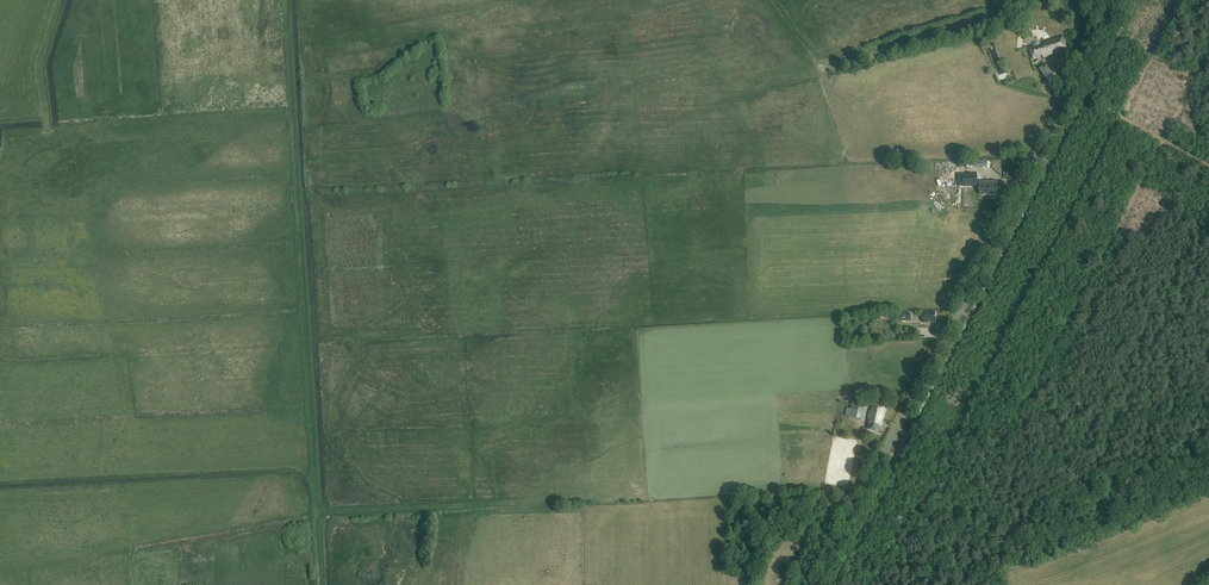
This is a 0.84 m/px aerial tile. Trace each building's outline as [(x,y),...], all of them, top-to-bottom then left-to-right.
[(1066,48),(1062,36),(1040,43),(1039,42),(1037,42),(1036,41),(1035,42),(1034,42),(1033,43),(1033,44),(1033,46),(1029,47),(1032,58),(1042,55),(1043,57),(1058,52),(1058,50),(1066,48)] [(1051,74),(1045,64),(1039,68),(1049,84),(1058,79),(1054,73),(1051,74)] [(977,186),(977,173),(957,174),(958,187),(977,186)] [(982,183),(982,194),(1000,194),(1000,184),(992,185),(992,182),(982,183)] [(923,322),(934,322),(934,312),(923,312),(923,322)] [(855,401),(851,400),(850,406),(854,407),(853,409),(846,408),(845,415),(859,418),(861,411),(862,409),(861,409),(862,402),(855,401)] [(881,427),(886,406),(873,403),(871,411),(869,411),(868,418),(869,419),(867,429),(878,432),(879,427),(881,427)]
